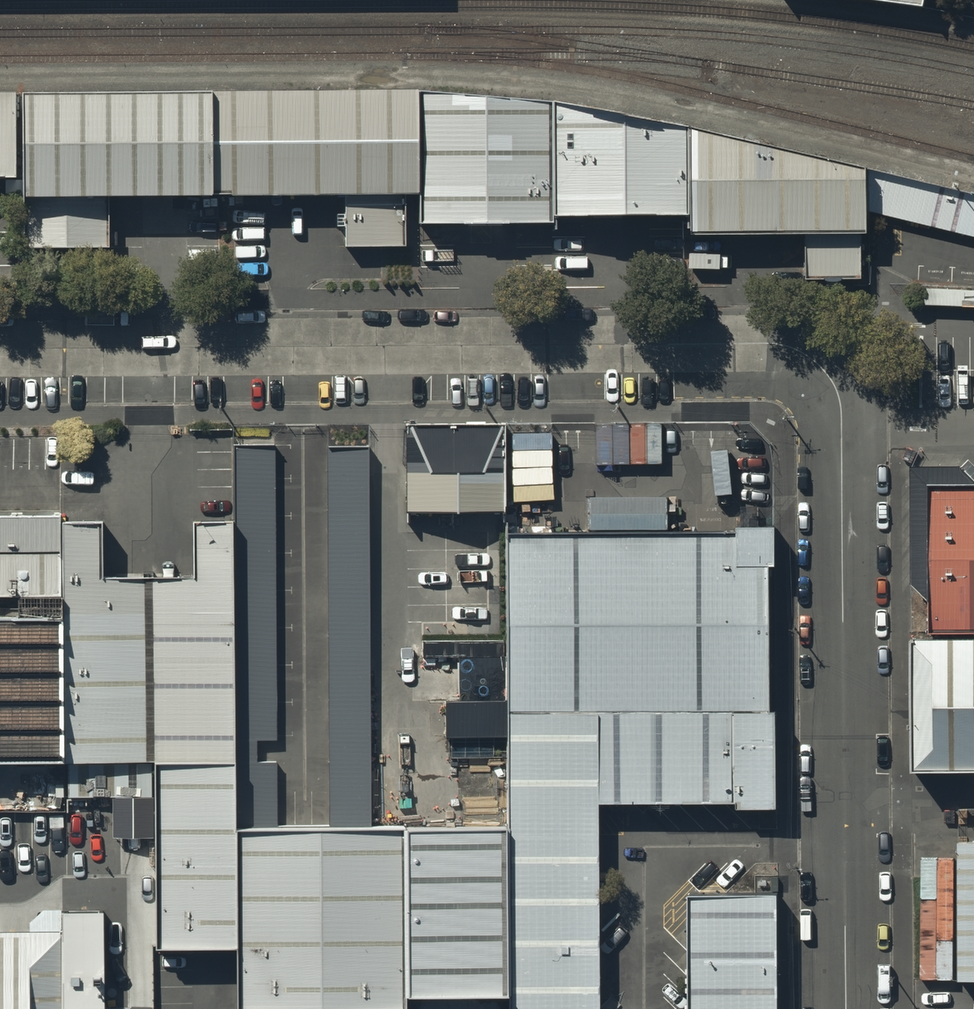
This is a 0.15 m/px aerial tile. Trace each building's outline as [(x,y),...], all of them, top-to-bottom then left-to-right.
[(922,9),(924,0),(859,0),(922,9)] [(415,94),(211,95),(212,203),(415,202),(415,94)] [(550,228),(549,108),(415,94),(415,202),(418,235),(550,236),(550,228)] [(211,95),(16,96),(17,204),(212,203),(211,95)] [(0,96),(0,185),(11,185),(11,96),(0,96)] [(549,108),(550,228),(693,226),(692,136),(549,108)] [(867,189),(692,136),(693,226),(693,242),(868,243),(867,189)] [(287,419),(233,419),(234,795),(288,795),(287,419)] [(368,422),(317,422),(318,794),(369,794),(368,422)] [(494,422),(398,424),(399,508),(495,507),(494,422)] [(912,469),(912,584),(932,605),(932,637),(973,636),(973,484),(959,469),(912,469)] [(54,569),(54,488),(0,488),(0,570),(54,569)] [(98,495),(59,495),(60,736),(233,735),(232,495),(192,495),(192,555),(98,556),(98,495)] [(770,509),(503,511),(504,682),(771,681),(770,509)] [(58,739),(56,574),(12,574),(12,593),(0,593),(0,739),(58,739)] [(912,653),(913,781),(973,781),(973,652),(912,653)] [(504,687),(506,1008),(597,1008),(596,777),(772,777),(771,686),(504,687)] [(232,739),(151,739),(152,914),(233,914),(232,739)] [(232,800),(233,914),(233,981),(397,980),(397,800),(232,800)] [(957,985),(973,985),(973,853),(957,853),(957,985)] [(690,870),(690,1008),(777,1008),(775,871),(690,870)] [(0,910),(0,1008),(122,1008),(122,979),(92,979),(91,876),(57,877),(58,910),(0,910)]
